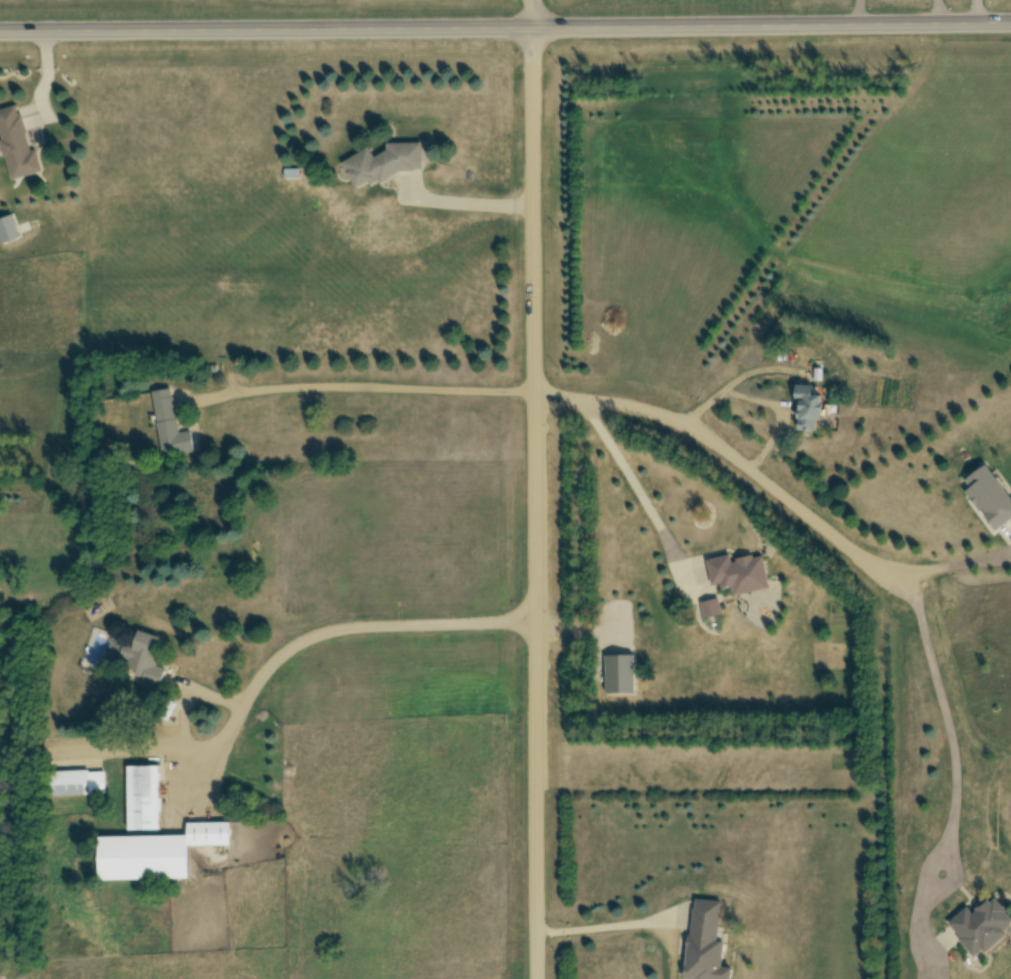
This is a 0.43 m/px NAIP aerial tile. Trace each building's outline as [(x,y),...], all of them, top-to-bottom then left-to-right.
[(32,152),(21,106),(0,111),(0,130),(12,180),(44,172),(39,150),(32,152)] [(424,178),(424,144),(388,145),(388,155),(372,156),(372,157),(350,157),(350,179),(424,178)] [(800,429),(817,429),(817,420),(827,420),(826,394),(816,394),(816,385),(799,385),(800,429)] [(179,432),(174,388),(154,390),(162,457),(195,453),(192,431),(179,432)] [(1010,521),(1010,496),(989,465),(964,482),(997,530),(1010,521)] [(709,560),(715,589),(734,586),(736,595),(772,588),(765,553),(733,560),(732,555),(709,560)] [(718,598),(703,604),(708,618),(723,612),(718,598)] [(134,648),(113,641),(105,665),(162,684),(167,669),(155,665),(164,638),(140,630),(134,648)] [(636,693),(636,655),(608,655),(608,693),(636,693)] [(132,830),(131,766),(160,766),(161,829),(132,830)] [(50,772),(93,771),(94,796),(50,797),(50,772)] [(193,823),(234,823),(234,847),(193,848),(193,823)] [(103,838),(190,836),(191,878),(103,880),(103,838)] [(977,957),(1010,932),(1010,914),(997,896),(974,913),(970,907),(951,922),(977,957)] [(723,902),(695,899),(688,978),(733,978),(734,967),(725,966),(727,942),(720,941),(723,902)]
